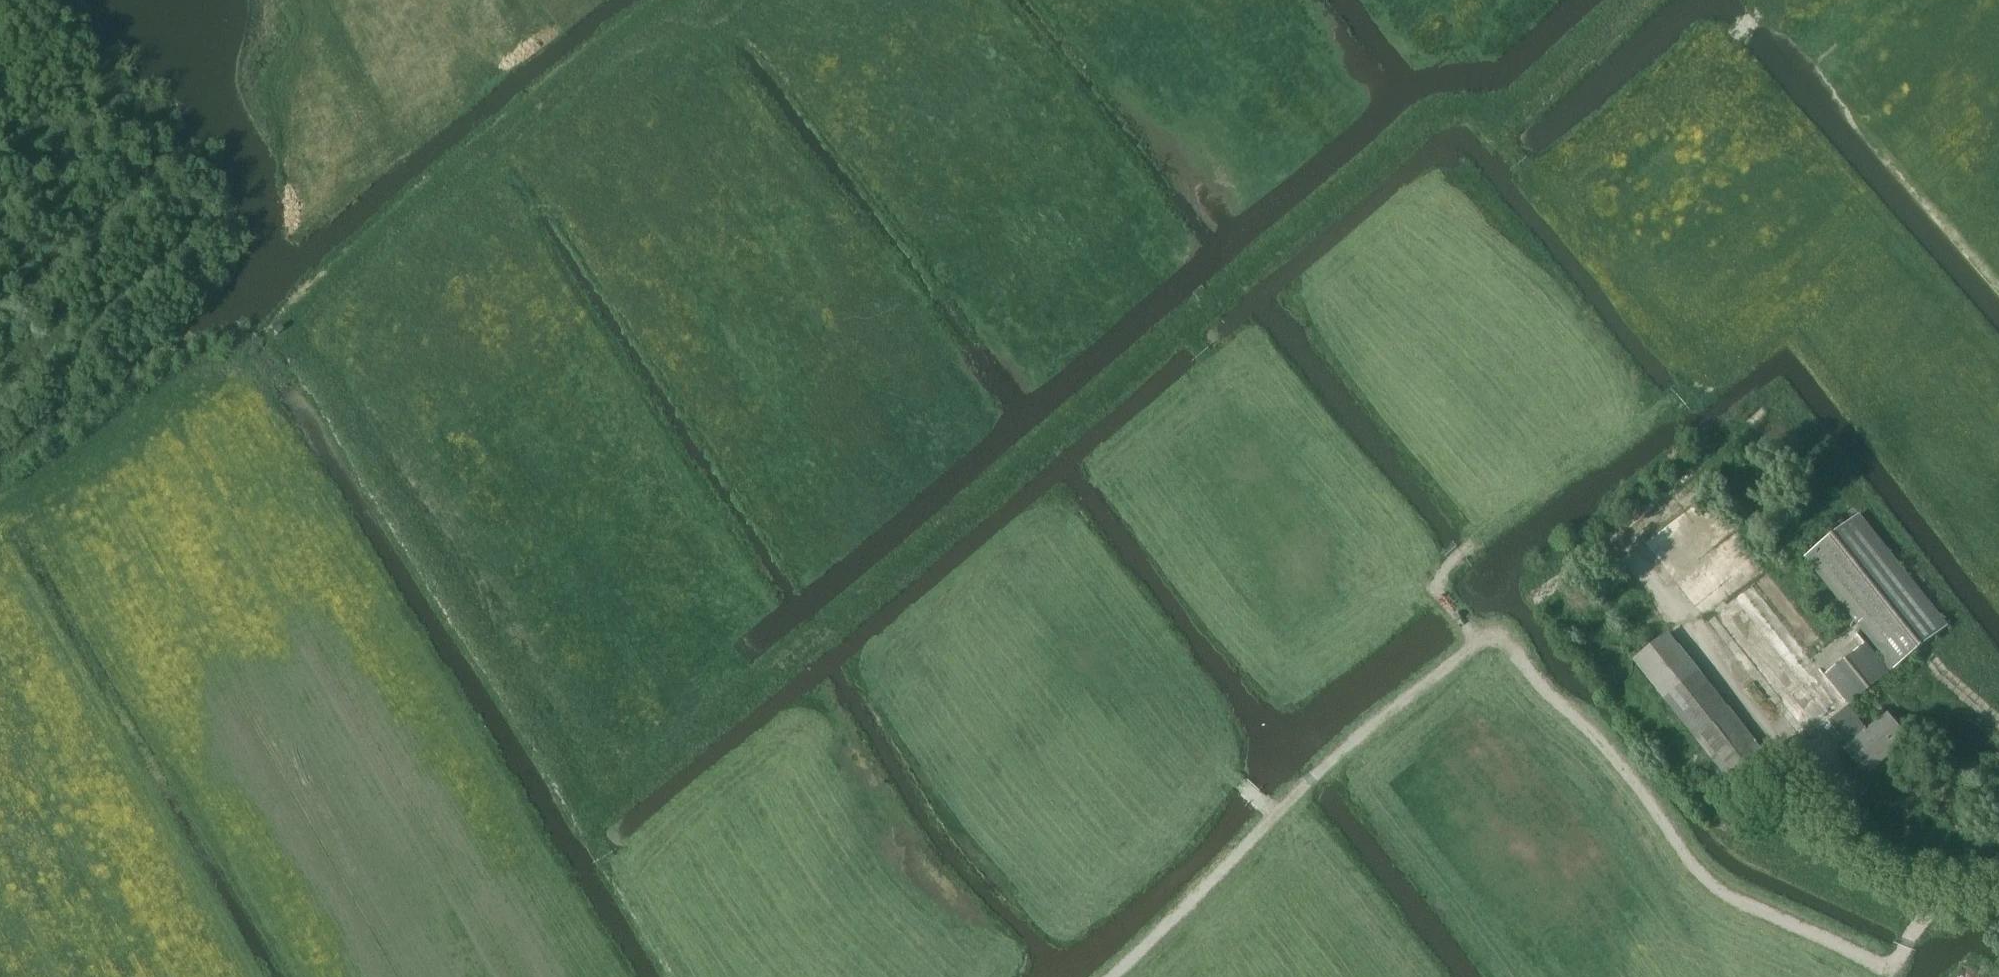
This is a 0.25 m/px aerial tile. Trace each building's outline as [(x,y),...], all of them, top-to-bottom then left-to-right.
[(1859,516),(1805,559),(1856,623),(1894,670),(1947,627),(1859,516)] [(1739,794),(1774,767),(1669,634),(1634,662),(1739,794)] [(1848,708),(1828,724),(1846,747),(1847,748),(1844,751),(1864,776),(1908,741),(1888,716),(1867,732),(1865,730),(1848,708)]
